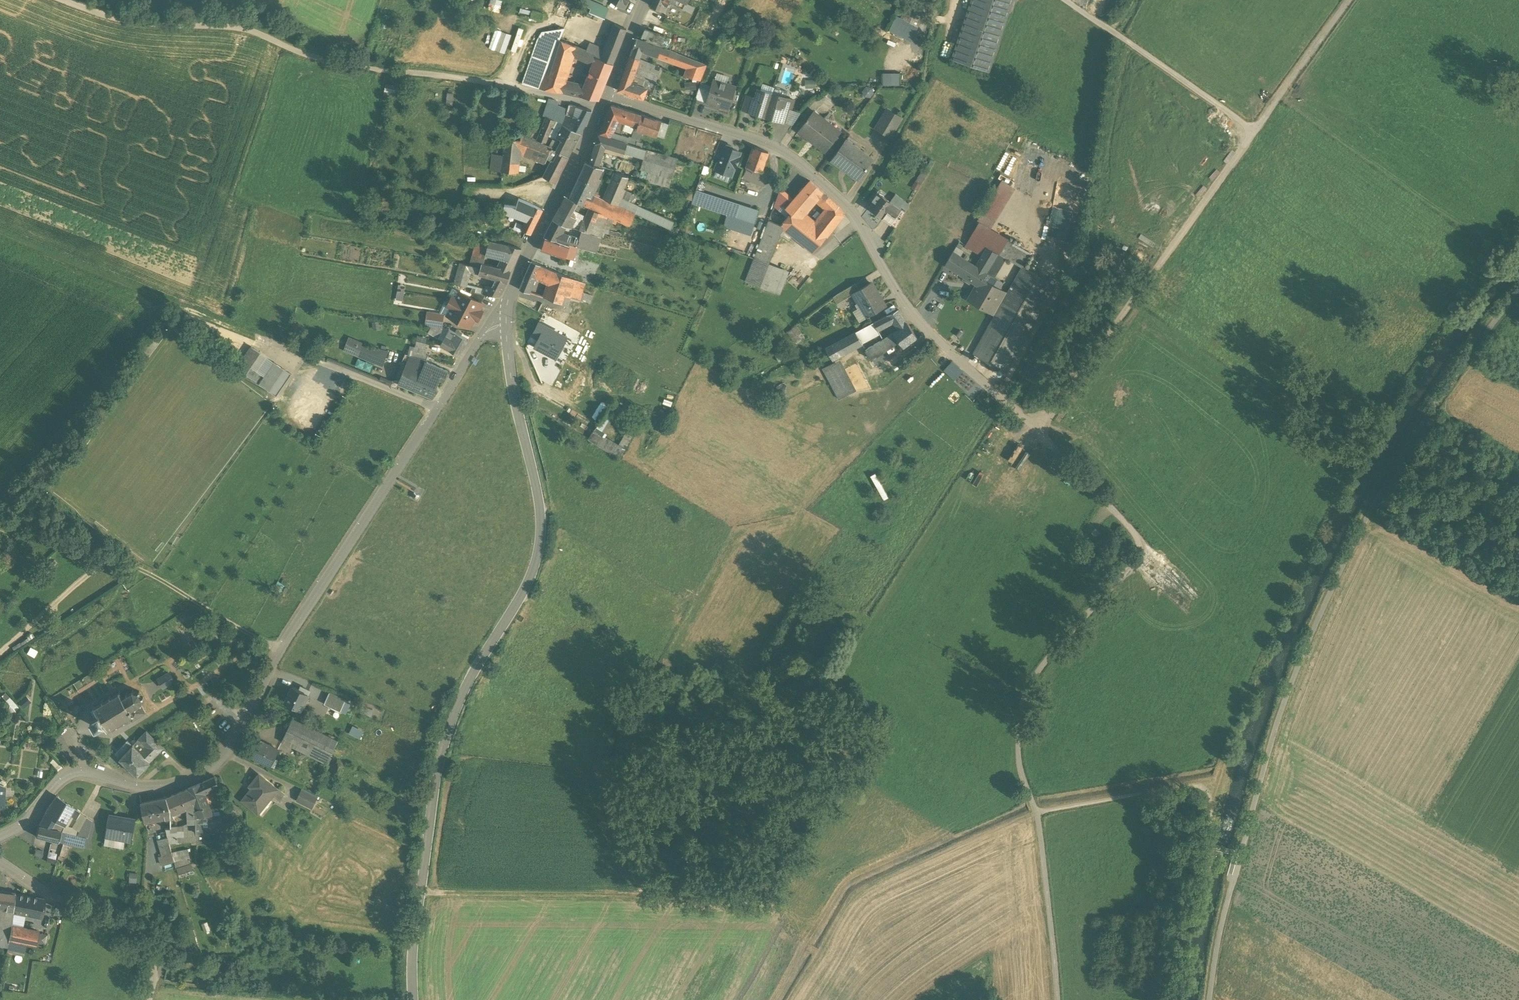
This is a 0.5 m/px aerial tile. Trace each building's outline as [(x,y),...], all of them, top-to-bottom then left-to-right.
[(501,10),(503,0),(501,0),(491,0),(489,8),(501,10)] [(592,0),(577,0),(576,4),(589,10),(588,14),(607,21),(612,8),(592,0)] [(609,2),(624,9),(629,0),(610,0),(609,2)] [(669,2),(670,0),(654,0),(651,6),(665,12),(668,5),(670,6),(671,3),(669,2)] [(681,0),(670,0),(669,2),(671,3),(683,8),(686,2),(681,0)] [(951,59),(989,72),(1013,0),(972,0),(951,59)] [(923,5),(915,1),(913,6),(920,10),(923,5)] [(913,6),(909,4),(902,19),(918,26),(925,12),(920,10),(913,6)] [(543,14),(532,11),(530,18),(541,21),(543,14)] [(896,18),(889,31),(915,45),(921,31),(896,18)] [(604,51),(601,60),(613,64),(626,29),(615,25),(604,51)] [(518,52),(525,29),(519,27),(512,51),(518,52)] [(541,33),(537,40),(522,85),(539,89),(559,41),(564,29),(541,33)] [(669,38),(644,30),(642,37),(645,38),(645,40),(666,47),(669,38)] [(661,47),(637,39),(630,56),(639,60),(640,60),(643,51),(658,56),(658,55),(661,47)] [(559,41),(539,89),(561,94),(564,84),(572,57),(576,59),(579,49),(559,41)] [(604,51),(589,44),(586,52),(598,57),(598,58),(601,60),(604,51)] [(691,58),(661,47),(658,55),(674,61),(674,62),(688,67),(691,58)] [(586,52),(579,49),(576,59),(594,66),(597,58),(598,58),(598,57),(586,52)] [(630,56),(617,92),(643,100),(646,91),(636,87),(637,82),(632,79),(634,75),(639,60),(630,56)] [(598,58),(597,58),(594,66),(593,67),(609,73),(613,64),(601,60),(598,58)] [(706,64),(691,58),(688,67),(684,76),(687,76),(700,80),(706,64)] [(640,60),(639,60),(634,75),(650,81),(655,83),(661,68),(660,68),(640,60)] [(593,67),(585,88),(577,87),(574,96),(598,101),(609,73),(593,67)] [(900,74),(883,74),(883,86),(900,86),(900,74)] [(650,81),(634,75),(632,79),(637,82),(636,87),(646,91),(650,81)] [(735,87),(714,80),(710,91),(706,103),(728,109),(735,87)] [(646,91),(643,100),(649,102),(656,83),(655,83),(650,81),(646,91)] [(383,97),(395,99),(398,85),(385,83),(383,97)] [(577,87),(564,84),(561,94),(574,96),(577,87)] [(710,91),(699,88),(698,89),(695,99),(706,103),(710,91)] [(862,93),(863,97),(869,98),(872,95),(873,91),(869,88),(865,88),(862,93)] [(771,94),(757,89),(754,99),(750,112),(765,116),(771,94)] [(453,105),(454,90),(448,90),(448,93),(445,93),(445,105),(453,105)] [(786,98),(771,94),(765,116),(779,121),(783,107),(786,98)] [(747,97),(743,110),(750,112),(754,99),(747,97)] [(555,102),(549,101),(543,117),(546,119),(546,118),(553,121),(558,108),(555,102)] [(591,112),(569,106),(567,111),(565,119),(562,125),(554,122),(548,138),(555,141),(563,126),(580,134),(591,112)] [(641,115),(611,106),(598,136),(607,138),(609,139),(611,133),(617,120),(638,127),(641,115)] [(790,109),(783,107),(779,121),(786,123),(790,109)] [(567,111),(558,108),(553,121),(554,122),(562,125),(565,119),(567,111)] [(888,108),(884,115),(898,123),(902,116),(888,108)] [(840,132),(814,112),(799,132),(825,152),(840,132)] [(661,122),(641,115),(638,127),(637,129),(641,131),(641,132),(642,132),(642,131),(656,136),(661,122)] [(884,115),(876,128),(890,137),(898,123),(884,115)] [(553,121),(546,118),(546,119),(540,134),(548,138),(554,122),(553,121)] [(668,124),(661,122),(656,136),(664,138),(668,124)] [(563,126),(555,141),(548,138),(540,134),(537,142),(551,148),(551,150),(556,153),(568,158),(580,134),(563,126)] [(535,130),(528,127),(523,136),(530,139),(535,130)] [(637,129),(636,129),(632,139),(632,140),(631,145),(636,147),(638,142),(641,132),(641,131),(637,129)] [(632,140),(611,133),(609,139),(621,142),(627,144),(631,145),(632,140)] [(523,136),(521,135),(519,141),(520,152),(545,160),(545,161),(546,159),(551,150),(551,148),(537,142),(530,139),(523,136)] [(607,138),(598,136),(593,152),(602,154),(604,147),(607,138)] [(609,139),(607,138),(604,147),(618,151),(621,142),(609,139)] [(865,150),(848,138),(831,161),(858,180),(872,160),(863,153),(865,150)] [(519,141),(505,139),(503,154),(501,172),(516,174),(520,152),(519,141)] [(627,144),(621,142),(618,151),(624,153),(627,144)] [(631,145),(627,144),(624,153),(643,157),(646,149),(640,148),(636,147),(631,145)] [(718,144),(713,157),(719,160),(720,160),(724,147),(718,144)] [(739,153),(724,147),(720,160),(719,160),(716,169),(731,175),(739,153)] [(768,152),(754,147),(754,148),(755,148),(753,152),(747,167),(761,172),(768,152)] [(677,158),(646,149),(643,157),(638,179),(646,182),(668,186),(675,164),(677,158)] [(551,150),(546,159),(552,161),(556,153),(551,150)] [(1024,164),(1031,166),(1034,153),(1026,151),(1024,164)] [(602,154),(593,152),(589,164),(598,167),(601,158),(602,154)] [(492,171),(501,172),(503,154),(494,153),(492,171)] [(547,170),(543,178),(555,184),(568,158),(556,153),(552,161),(547,170)] [(546,159),(545,161),(545,160),(542,168),(547,170),(552,161),(546,159)] [(589,164),(586,163),(569,199),(578,203),(581,205),(590,209),(598,212),(609,217),(615,219),(629,226),(635,213),(616,204),(605,199),(594,194),(596,192),(606,169),(598,167),(589,164)] [(753,171),(750,179),(766,185),(770,175),(761,172),(747,167),(747,169),(753,171)] [(606,169),(596,192),(603,195),(609,181),(612,182),(616,173),(612,172),(612,171),(606,169)] [(753,171),(747,169),(744,177),(750,179),(753,171)] [(605,199),(616,204),(619,198),(623,188),(628,176),(616,173),(612,182),(605,199)] [(791,202),(791,203),(796,207),(803,213),(816,198),(821,203),(827,196),(811,180),(791,202)] [(609,181),(603,195),(596,192),(594,194),(605,199),(612,182),(609,181)] [(1001,181),(983,212),(995,219),(1014,188),(1001,181)] [(636,194),(623,188),(619,198),(632,204),(636,194)] [(780,189),(774,205),(779,209),(782,205),(788,199),(790,197),(780,189)] [(744,208),(695,192),(691,203),(741,219),(744,208)] [(879,194),(869,208),(882,218),(893,204),(879,194)] [(827,196),(821,203),(826,208),(832,201),(827,196)] [(569,199),(566,197),(553,221),(565,227),(582,232),(590,234),(592,230),(593,225),(595,221),(586,218),(584,223),(582,222),(571,216),(578,203),(569,199)] [(632,204),(619,198),(616,204),(635,213),(671,228),(674,222),(632,204)] [(788,199),(782,205),(786,208),(791,203),(791,202),(788,199)] [(542,210),(530,204),(519,200),(516,207),(526,211),(520,223),(524,225),(522,231),(530,235),(542,210)] [(807,218),(793,236),(813,253),(844,214),(838,207),(832,201),(826,208),(828,210),(815,225),(807,218)] [(796,207),(791,203),(786,208),(791,213),(796,207)] [(893,204),(882,218),(889,223),(896,214),(900,210),(893,204)] [(786,219),(775,214),(779,209),(774,205),(768,220),(781,226),(786,219)] [(786,208),(782,205),(779,209),(775,214),(786,219),(791,213),(786,208)] [(516,208),(504,206),(503,213),(514,215),(516,208)] [(803,213),(796,207),(791,213),(786,219),(781,226),(789,233),(793,236),(807,218),(802,214),(803,213)] [(757,212),(744,208),(741,219),(754,223),(757,212)] [(598,212),(590,209),(586,218),(595,221),(598,212)] [(609,232),(613,224),(607,221),(609,217),(598,212),(595,221),(593,225),(602,227),(600,233),(608,235),(609,232)] [(901,218),(896,214),(889,223),(894,227),(901,218)] [(768,220),(753,258),(766,263),(778,234),(781,226),(768,220)] [(565,227),(553,221),(544,238),(546,238),(563,244),(569,246),(576,247),(578,241),(569,238),(561,234),(565,227)] [(1007,240),(979,224),(965,246),(983,256),(987,249),(996,254),(997,252),(999,254),(1007,240)] [(789,233),(781,226),(778,234),(785,237),(789,233)] [(592,230),(590,234),(582,232),(578,241),(590,245),(595,247),(600,233),(592,230)] [(546,238),(542,251),(564,258),(569,246),(563,244),(546,238)] [(1030,253),(1007,240),(999,254),(1006,258),(1022,267),(1022,266),(1030,253)] [(499,243),(489,241),(488,244),(486,255),(488,255),(489,253),(504,255),(498,267),(511,271),(521,249),(507,245),(499,243)] [(590,245),(578,241),(576,247),(588,251),(588,250),(590,245)] [(488,244),(476,243),(469,265),(472,266),(480,269),(482,263),(483,264),(486,255),(488,244)] [(595,247),(590,245),(588,250),(588,251),(596,253),(597,248),(595,247)] [(996,254),(987,249),(983,256),(976,268),(984,274),(996,254)] [(967,261),(952,252),(945,265),(959,273),(966,262),(967,261)] [(996,254),(984,274),(993,279),(1006,258),(999,254),(997,252),(996,254)] [(766,263),(753,258),(744,281),(757,286),(766,263)] [(554,272),(532,262),(519,291),(528,294),(533,281),(535,282),(537,278),(550,283),(554,272)] [(966,262),(959,273),(965,276),(963,279),(966,280),(968,278),(978,284),(981,279),(984,274),(976,268),(966,262)] [(469,266),(460,263),(457,274),(454,285),(466,287),(472,266),(469,265),(469,266)] [(498,267),(483,264),(482,263),(480,269),(478,275),(495,280),(492,287),(504,290),(507,283),(511,271),(498,267)] [(789,272),(766,263),(757,286),(780,295),(789,272)] [(1054,285),(1022,266),(1022,267),(1007,294),(995,315),(973,354),(1005,372),(1054,285)] [(585,285),(554,272),(550,283),(548,290),(564,296),(579,302),(585,285)] [(1001,291),(981,279),(978,284),(968,300),(989,312),(1001,291)] [(855,283),(839,293),(843,300),(852,294),(852,293),(858,289),(855,283)] [(880,299),(870,283),(858,289),(852,293),(852,294),(866,317),(886,306),(881,298),(880,299)] [(405,300),(407,286),(400,284),(397,299),(405,300)] [(597,290),(585,285),(579,302),(590,305),(597,290)] [(492,287),(487,286),(483,295),(485,295),(499,298),(501,294),(504,290),(492,287)] [(483,295),(475,293),(476,289),(472,288),(469,297),(481,303),(485,295),(483,295)] [(564,296),(548,290),(545,299),(561,305),(564,296)] [(1001,291),(989,312),(995,315),(1007,294),(1001,291)] [(469,297),(460,292),(456,299),(452,297),(447,306),(451,308),(447,316),(459,322),(460,319),(471,325),(473,320),(477,322),(483,310),(479,308),(482,303),(481,303),(469,297)] [(658,292),(656,301),(665,303),(667,294),(658,292)] [(839,293),(837,294),(833,297),(837,303),(843,300),(839,293)] [(850,306),(846,299),(839,303),(843,310),(850,306)] [(898,309),(888,315),(892,320),(894,323),(903,316),(898,309)] [(443,314),(428,313),(426,326),(431,327),(441,328),(443,314)] [(888,315),(873,322),(878,330),(892,320),(888,315)] [(917,337),(903,316),(894,323),(897,329),(892,333),(898,341),(903,348),(917,337)] [(878,330),(873,322),(855,332),(861,344),(865,350),(883,339),(878,330)] [(566,339),(538,325),(528,344),(556,358),(566,339)] [(441,328),(431,327),(428,333),(438,339),(444,329),(441,328)] [(455,333),(449,330),(449,329),(444,329),(438,339),(442,341),(440,346),(459,356),(468,340),(461,336),(462,334),(456,330),(455,333)] [(855,332),(825,348),(832,360),(861,344),(855,332)] [(892,333),(883,339),(865,350),(871,360),(898,341),(892,333)] [(139,353),(145,358),(156,346),(150,340),(139,353)] [(343,351),(358,357),(359,353),(360,347),(347,342),(343,351)] [(426,344),(416,342),(414,348),(416,348),(425,350),(426,344)] [(250,346),(235,368),(251,379),(256,371),(251,367),(260,353),(250,346)] [(388,351),(360,347),(359,353),(358,357),(375,364),(382,367),(388,351)] [(425,350),(416,348),(414,357),(426,359),(427,356),(426,355),(425,350)] [(291,374),(260,353),(251,367),(256,371),(251,379),(258,384),(276,396),(291,374)] [(414,357),(411,356),(407,365),(422,371),(426,362),(427,360),(426,359),(414,357)] [(841,360),(823,369),(839,400),(857,390),(841,360)] [(426,362),(422,371),(438,378),(444,381),(448,371),(426,362)] [(422,371),(407,365),(400,384),(430,396),(438,378),(422,371)] [(951,369),(947,375),(954,381),(959,376),(951,369)] [(397,389),(400,384),(391,380),(389,386),(397,389)] [(617,418),(607,412),(589,442),(621,461),(640,430),(632,425),(619,446),(605,438),(617,418)] [(931,415),(926,420),(946,438),(951,434),(931,415)] [(164,687),(176,680),(172,672),(159,679),(164,687)] [(293,687),(285,703),(301,710),(309,691),(301,687),(300,691),(293,687)] [(118,693),(111,698),(110,696),(108,697),(110,699),(103,702),(102,700),(101,701),(102,703),(95,707),(93,707),(92,708),(94,709),(95,709),(92,710),(92,711),(91,711),(94,716),(95,716),(91,719),(96,728),(100,725),(101,725),(100,726),(103,730),(104,730),(106,729),(106,731),(107,732),(108,730),(115,725),(116,727),(118,726),(117,724),(123,721),(124,723),(125,722),(126,724),(145,713),(141,705),(142,704),(140,703),(141,699),(143,699),(143,697),(141,697),(139,694),(140,692),(139,691),(138,693),(134,692),(133,690),(132,690),(132,692),(128,694),(127,693),(125,693),(126,695),(122,698),(120,694),(120,692),(119,691),(118,693)] [(330,692),(324,706),(340,713),(347,699),(330,692)] [(24,706),(29,702),(25,697),(20,702),(24,706)] [(338,740),(293,719),(282,741),(327,763),(338,740)] [(362,738),(365,730),(354,725),(350,733),(362,738)] [(153,733),(160,739),(164,734),(156,728),(153,733)] [(163,747),(146,731),(133,745),(150,762),(163,747)] [(278,749),(260,741),(252,757),(270,766),(278,749)] [(150,762),(133,745),(120,759),(126,765),(125,765),(126,766),(125,767),(129,770),(130,769),(130,770),(131,769),(137,775),(150,762)] [(277,789),(259,774),(250,786),(252,788),(243,800),(258,812),(277,789)] [(214,777),(200,784),(204,793),(218,786),(214,777)] [(200,784),(188,789),(194,805),(194,806),(194,810),(209,805),(204,793),(200,784)] [(318,795),(302,788),(296,800),(312,808),(318,795)] [(194,805),(188,789),(166,798),(171,810),(173,814),(188,808),(194,805)] [(73,808),(56,796),(47,808),(43,816),(63,826),(73,808)] [(166,798),(141,803),(145,822),(171,817),(170,810),(171,810),(166,798)] [(194,805),(188,808),(190,821),(189,821),(189,824),(190,829),(196,829),(196,822),(195,822),(194,810),(194,806),(194,805)] [(227,808),(210,809),(209,805),(194,810),(195,822),(196,822),(196,829),(196,832),(232,829),(230,807),(228,808),(227,808)] [(71,827),(78,832),(86,817),(81,813),(71,827)] [(136,818),(109,814),(105,836),(132,840),(136,818)] [(43,816),(38,826),(64,832),(63,826),(43,816)] [(78,832),(76,835),(86,837),(91,820),(86,817),(78,832)] [(190,829),(189,824),(183,827),(166,827),(168,837),(169,843),(197,840),(196,832),(196,829),(190,829)] [(64,832),(38,826),(35,836),(60,842),(64,832)] [(209,831),(196,832),(197,840),(197,843),(210,842),(209,831)] [(76,835),(64,832),(60,842),(83,848),(86,837),(76,835)] [(169,843),(168,837),(158,840),(163,855),(160,856),(162,864),(175,861),(172,851),(169,843)] [(188,848),(172,851),(175,861),(178,873),(193,868),(188,848)] [(46,853),(36,850),(34,857),(44,860),(46,853)] [(0,891),(0,908),(12,910),(14,892),(0,891)] [(44,898),(14,892),(12,910),(12,911),(17,911),(34,915),(35,911),(41,913),(44,898)] [(0,908),(0,938),(8,939),(8,938),(8,937),(10,924),(12,911),(12,910),(0,908)] [(15,925),(10,924),(8,937),(8,938),(24,941),(35,943),(38,930),(15,925)] [(47,932),(38,930),(35,943),(45,945),(47,932)] [(8,939),(7,950),(19,951),(24,941),(8,938),(8,939)]
